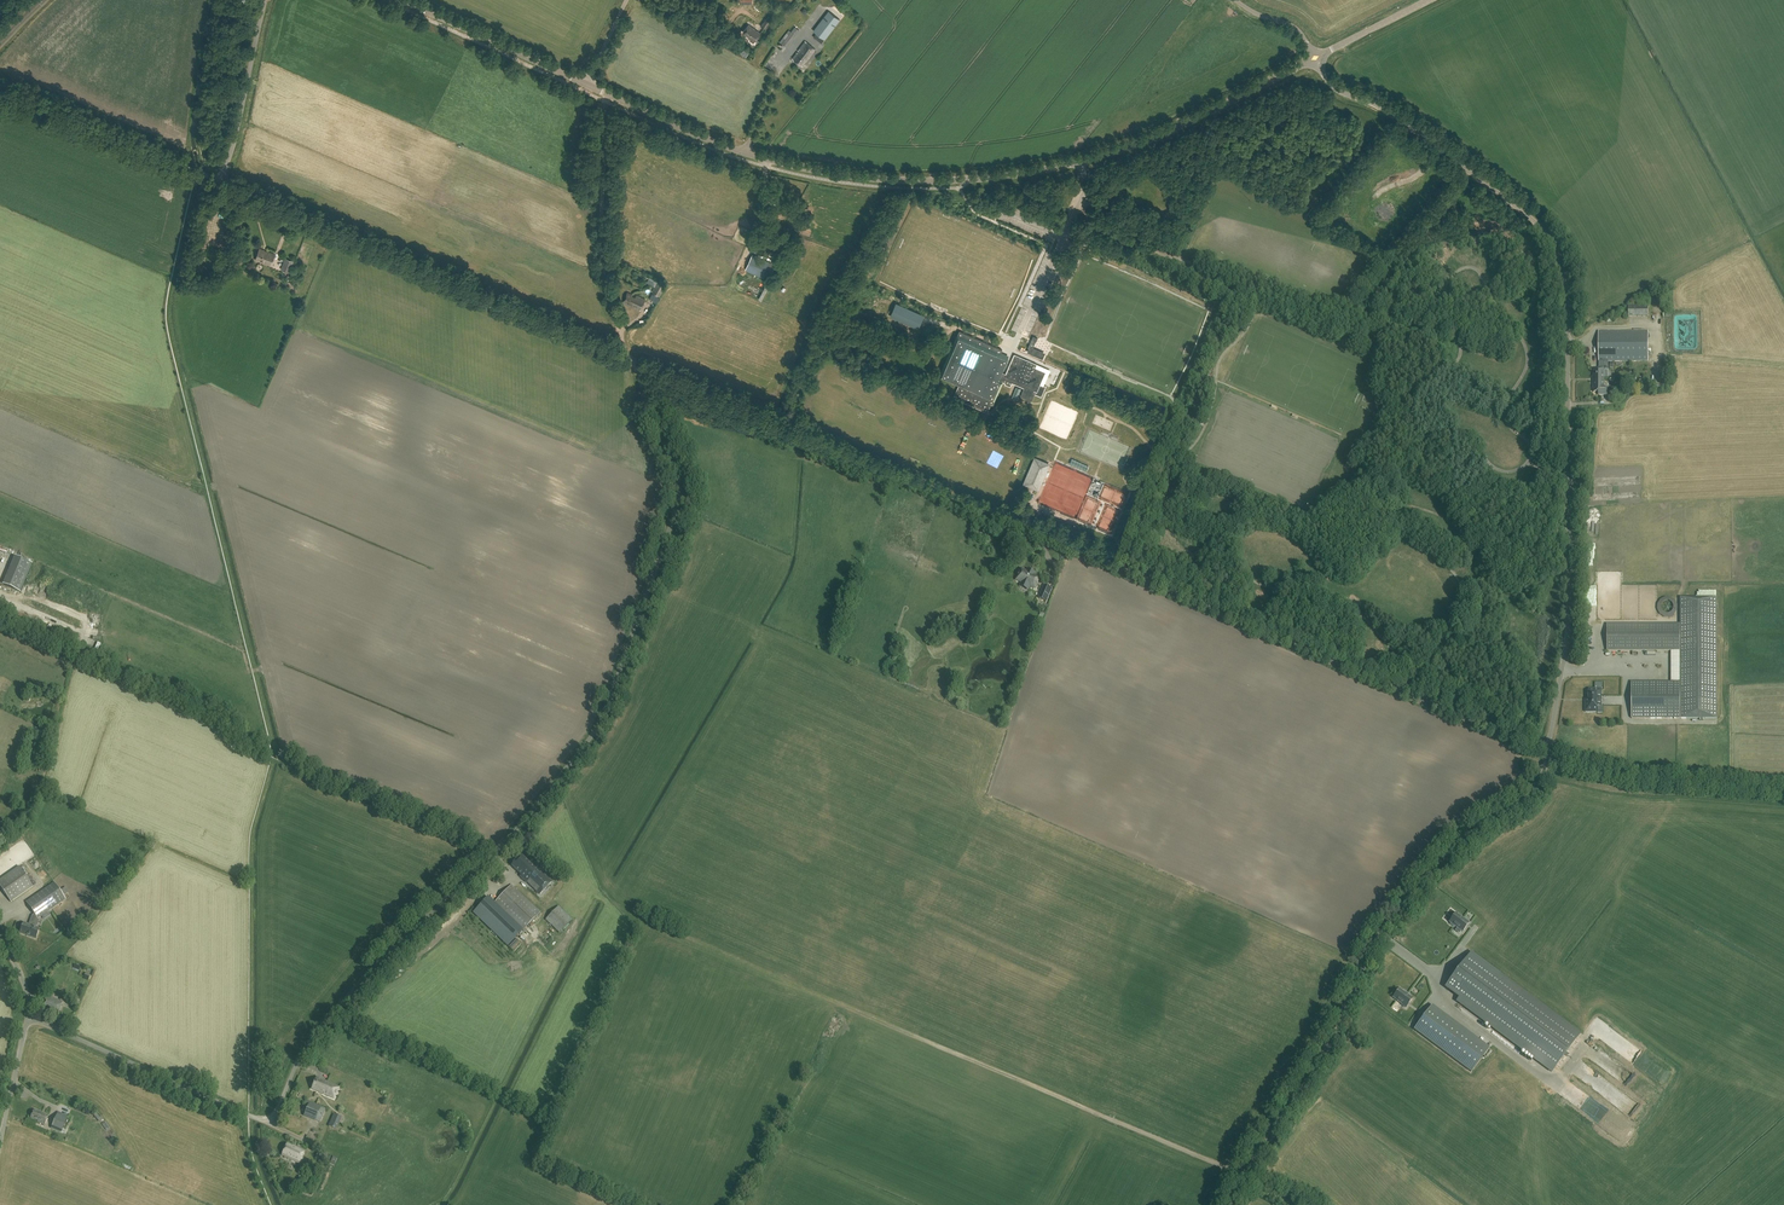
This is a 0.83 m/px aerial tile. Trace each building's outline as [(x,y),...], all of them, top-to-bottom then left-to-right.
[(840,20),(829,11),(813,31),(825,40),(840,20)] [(770,22),(766,19),(761,26),(765,29),(770,22)] [(760,33),(748,25),(743,32),(752,38),(750,41),(754,43),(760,33)] [(791,32),(785,39),(783,37),(780,42),(783,45),(782,47),(781,49),(784,51),(796,35),(791,32)] [(815,50),(805,42),(799,51),(793,59),(803,67),(807,62),(806,61),(815,50)] [(817,196),(821,187),(811,183),(807,191),(817,196)] [(790,212),(780,202),(772,210),(782,220),(790,212)] [(791,235),(783,232),(775,254),(783,257),(791,235)] [(777,236),(773,235),(771,239),(766,237),(763,243),(757,240),(754,245),(770,253),(777,236)] [(275,254),(259,248),(255,259),(262,262),(263,261),(266,262),(265,263),(271,265),(275,254)] [(775,264),(753,254),(746,270),(768,280),(775,264)] [(293,261),(285,258),(280,270),(289,273),(293,261)] [(665,285),(656,280),(654,284),(656,285),(652,293),(660,296),(665,285)] [(763,300),(771,286),(768,285),(760,299),(763,300)] [(632,295),(627,293),(623,303),(641,311),(645,300),(636,296),(635,298),(632,296),(632,295)] [(890,316),(918,329),(923,315),(896,303),(890,316)] [(1648,317),(1648,305),(1628,305),(1628,317),(1648,317)] [(1594,380),(1604,379),(1604,370),(1608,370),(1608,362),(1648,361),(1648,331),(1598,331),(1599,362),(1599,368),(1599,371),(1594,371),(1594,380)] [(968,341),(957,336),(941,371),(947,374),(945,377),(959,383),(953,397),(988,412),(991,404),(993,405),(1003,382),(1006,383),(1007,380),(1024,388),(1021,396),(1032,401),(1035,394),(1041,397),(1046,386),(1041,384),(1046,372),(1036,367),(1037,364),(1014,354),(1005,375),(1001,374),(1008,358),(1001,355),(1003,350),(970,336),(968,341)] [(1044,355),(1029,348),(1027,352),(1043,359),(1044,355)] [(1604,379),(1594,380),(1594,382),(1593,382),(1593,388),(1594,388),(1594,392),(1599,392),(1599,395),(1607,395),(1607,387),(1604,387),(1604,379)] [(1092,432),(1087,445),(1090,446),(1091,444),(1093,439),(1095,440),(1098,434),(1092,432)] [(1045,463),(1038,460),(1034,469),(1033,468),(1031,473),(1032,473),(1029,482),(1036,485),(1038,479),(1040,480),(1045,468),(1044,467),(1045,463)] [(33,564),(15,556),(3,584),(21,592),(33,564)] [(1027,571),(1021,569),(1016,580),(1022,582),(1021,584),(1029,587),(1030,585),(1035,588),(1040,577),(1034,575),(1035,573),(1028,570),(1027,571)] [(1051,589),(1044,586),(1039,598),(1046,601),(1051,589)] [(1717,718),(1717,597),(1680,597),(1680,624),(1607,624),(1607,651),(1671,651),(1671,682),(1632,682),(1632,718),(1717,718)] [(1589,689),(1589,700),(1585,700),(1585,712),(1598,712),(1598,706),(1601,706),(1601,689),(1589,689)] [(531,865),(521,855),(511,865),(521,875),(520,876),(526,883),(528,881),(532,884),(531,886),(534,889),(537,886),(542,890),(548,884),(546,883),(550,879),(543,873),(542,873),(539,870),(540,870),(535,865),(531,865)] [(19,866),(0,880),(0,887),(11,902),(33,887),(19,866)] [(38,919),(66,899),(54,882),(26,902),(35,914),(38,919)] [(523,930),(540,913),(511,885),(494,902),(523,930)] [(66,895),(71,892),(67,887),(62,890),(66,895)] [(570,911),(571,909),(576,915),(580,911),(571,899),(564,904),(570,911)] [(563,907),(561,904),(546,919),(560,933),(573,920),(561,909),(563,907)] [(1466,916),(1472,921),(1476,915),(1470,911),(1466,916)] [(1449,921),(1450,922),(1449,923),(1454,926),(1454,925),(1462,931),(1469,922),(1463,917),(1463,918),(1455,913),(1449,921)] [(32,924),(32,926),(29,925),(24,923),(20,933),(36,939),(40,929),(35,927),(36,926),(32,924)] [(1471,953),(1446,987),(1460,997),(1457,1001),(1552,1072),(1580,1034),(1471,953)] [(1412,991),(1418,995),(1421,990),(1415,986),(1412,991)] [(1393,998),(1402,1004),(1401,1004),(1407,1008),(1413,999),(1408,995),(1409,994),(1405,991),(1404,992),(1400,989),(1393,998)] [(63,1002),(46,995),(40,1011),(57,1017),(63,1002)] [(1432,1006),(1415,1029),(1471,1071),(1488,1048),(1432,1006)] [(334,1099),(339,1088),(317,1077),(311,1089),(334,1099)] [(1617,1101),(1615,1104),(1638,1120),(1646,1109),(1633,1099),(1629,1104),(1623,1099),(1620,1104),(1617,1101)] [(303,1116),(320,1123),(326,1109),(306,1100),(301,1111),(305,1112),(303,1116)] [(48,1115),(34,1109),(31,1118),(37,1121),(37,1122),(44,1125),(48,1115)] [(68,1118),(58,1113),(51,1129),(61,1133),(68,1118)] [(337,1130),(342,1118),(334,1114),(328,1126),(337,1130)] [(296,1149),(287,1145),(282,1156),(299,1164),(306,1151),(297,1147),(296,1149)]
